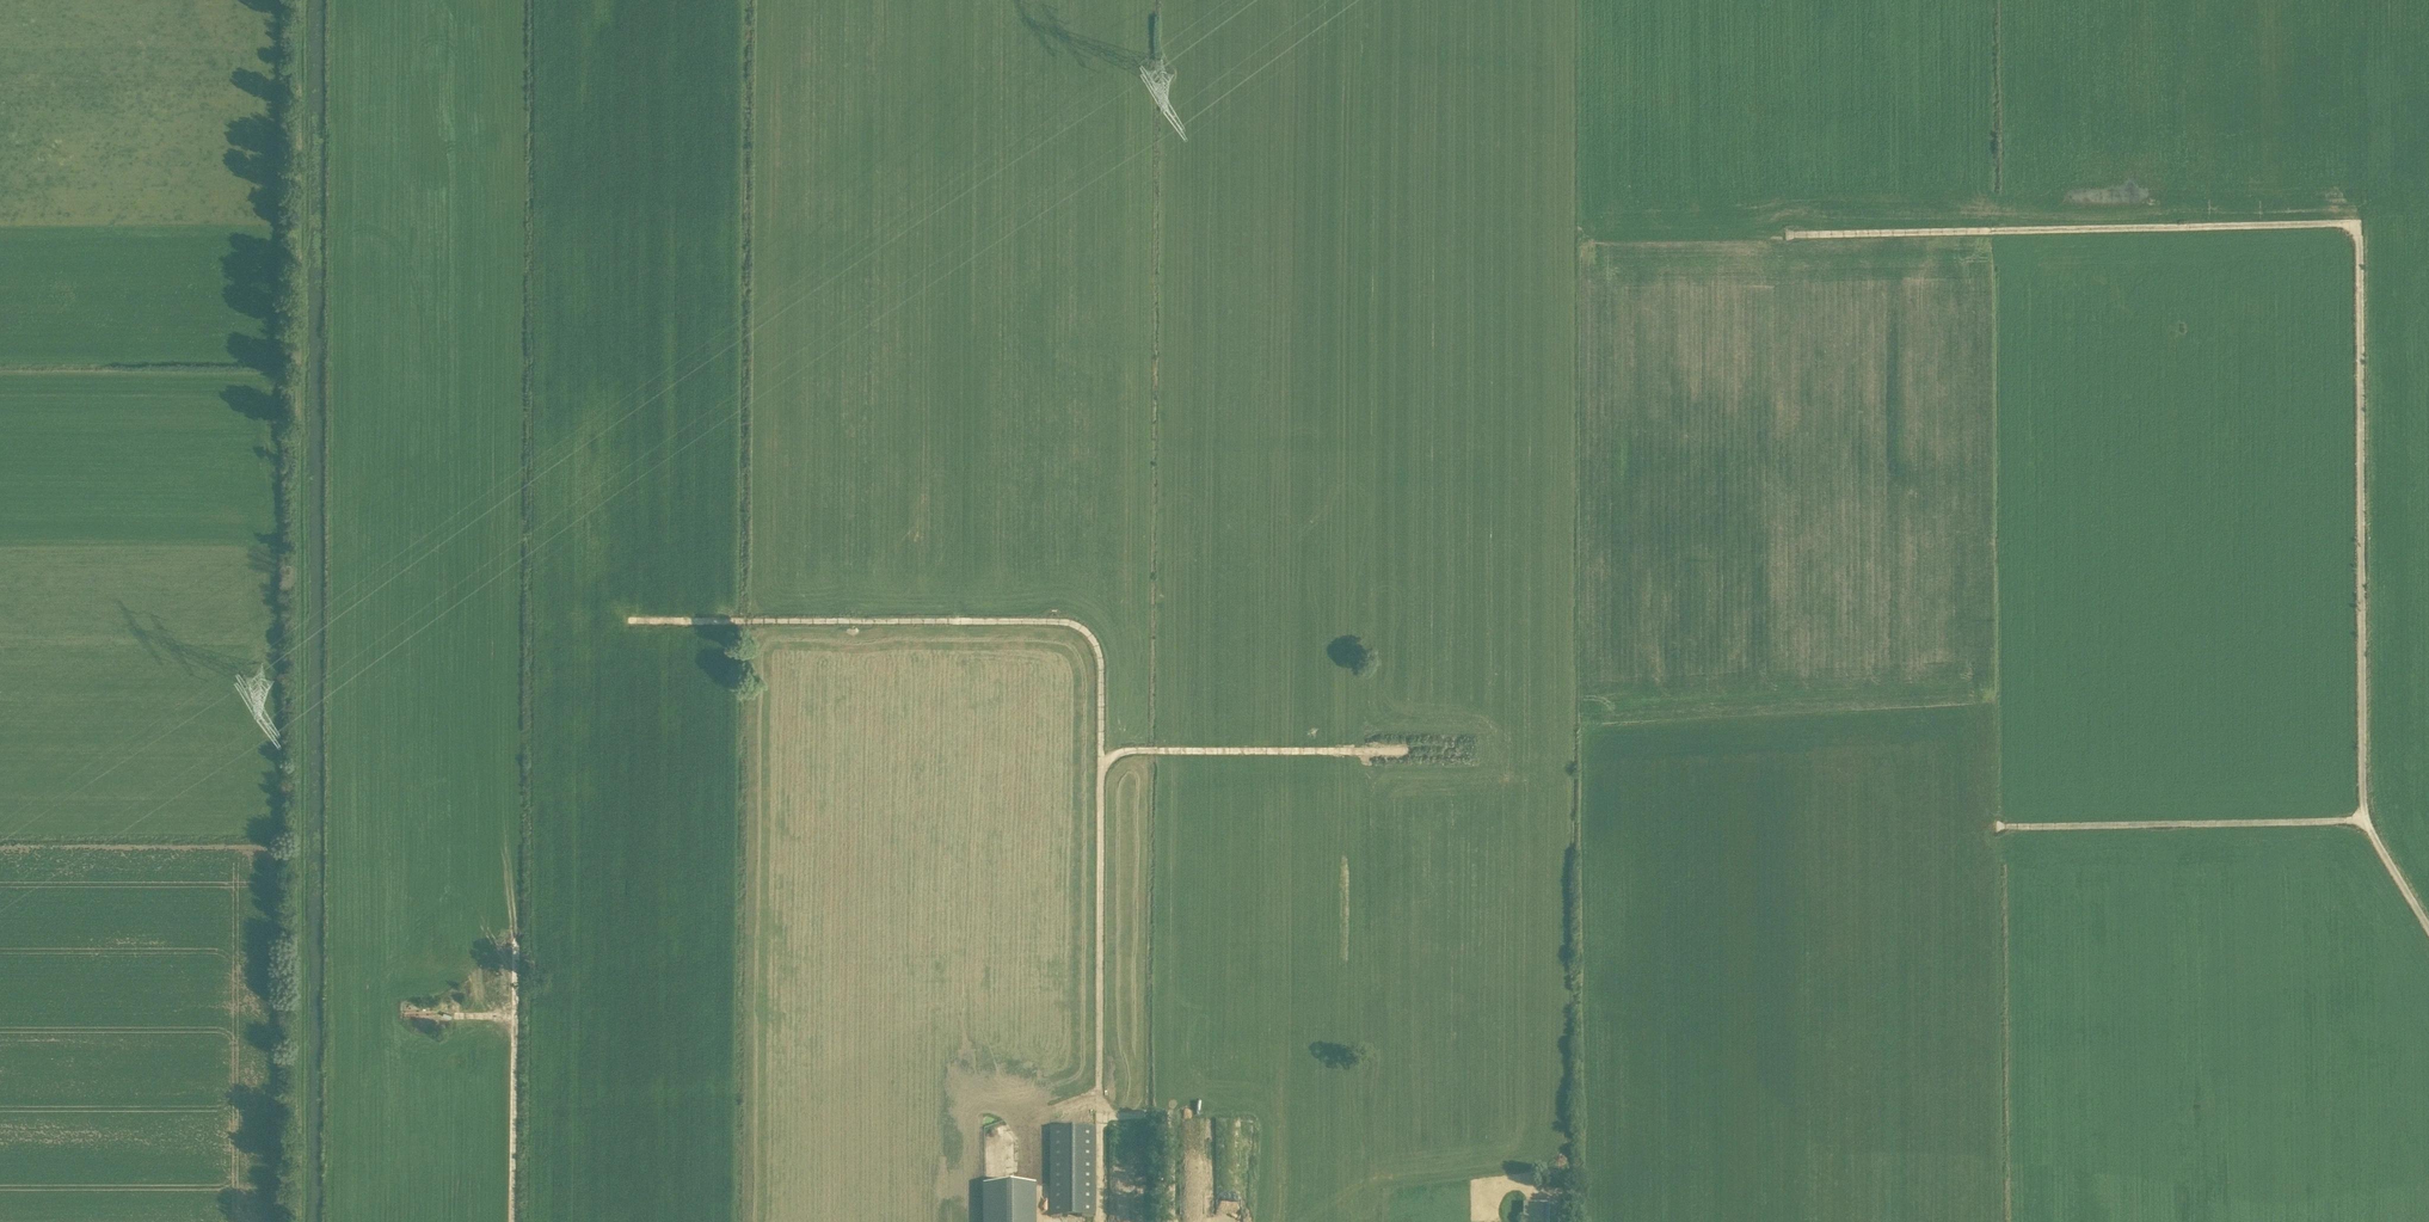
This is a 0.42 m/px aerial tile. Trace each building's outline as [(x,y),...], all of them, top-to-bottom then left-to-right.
[(1050,1128),(1049,1217),(1093,1218),(1094,1128),(1050,1128)] [(982,1221),(1035,1221),(1035,1184),(982,1185),(982,1221)] [(1524,1221),(1550,1221),(1550,1204),(1524,1204),(1524,1221)]
